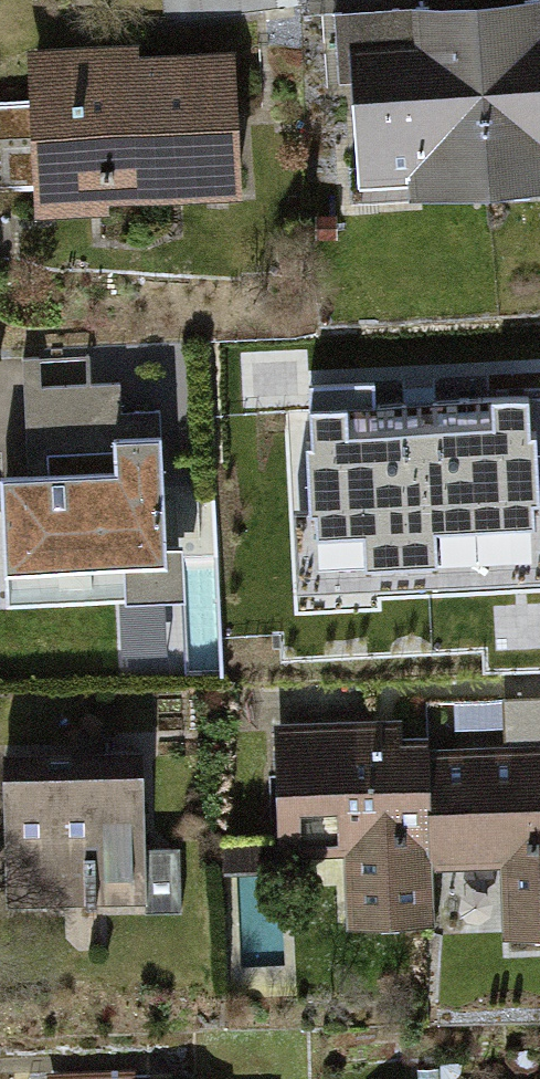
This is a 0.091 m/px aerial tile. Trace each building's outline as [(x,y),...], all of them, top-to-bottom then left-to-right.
[(338,11),(350,181),(539,168),(539,0),(500,0),(338,11)] [(257,72),(38,75),(40,209),(259,206),(257,72)] [(39,438),(3,440),(10,621),(185,614),(178,436),(132,438),(130,367),(36,370),(39,438)] [(318,569),(537,558),(537,551),(539,551),(539,497),(537,432),(530,433),(529,398),(375,406),(374,381),(309,384),(312,442),(307,442),(311,508),(292,509),(295,563),(318,562),(318,569)] [(196,568),(197,664),(226,664),(225,568),(196,568)] [(292,861),(372,860),(373,945),(437,944),(436,875),(501,874),(502,946),(539,945),(539,745),(290,749),(292,861)] [(21,799),(22,912),(173,910),(172,798),(21,799)]
